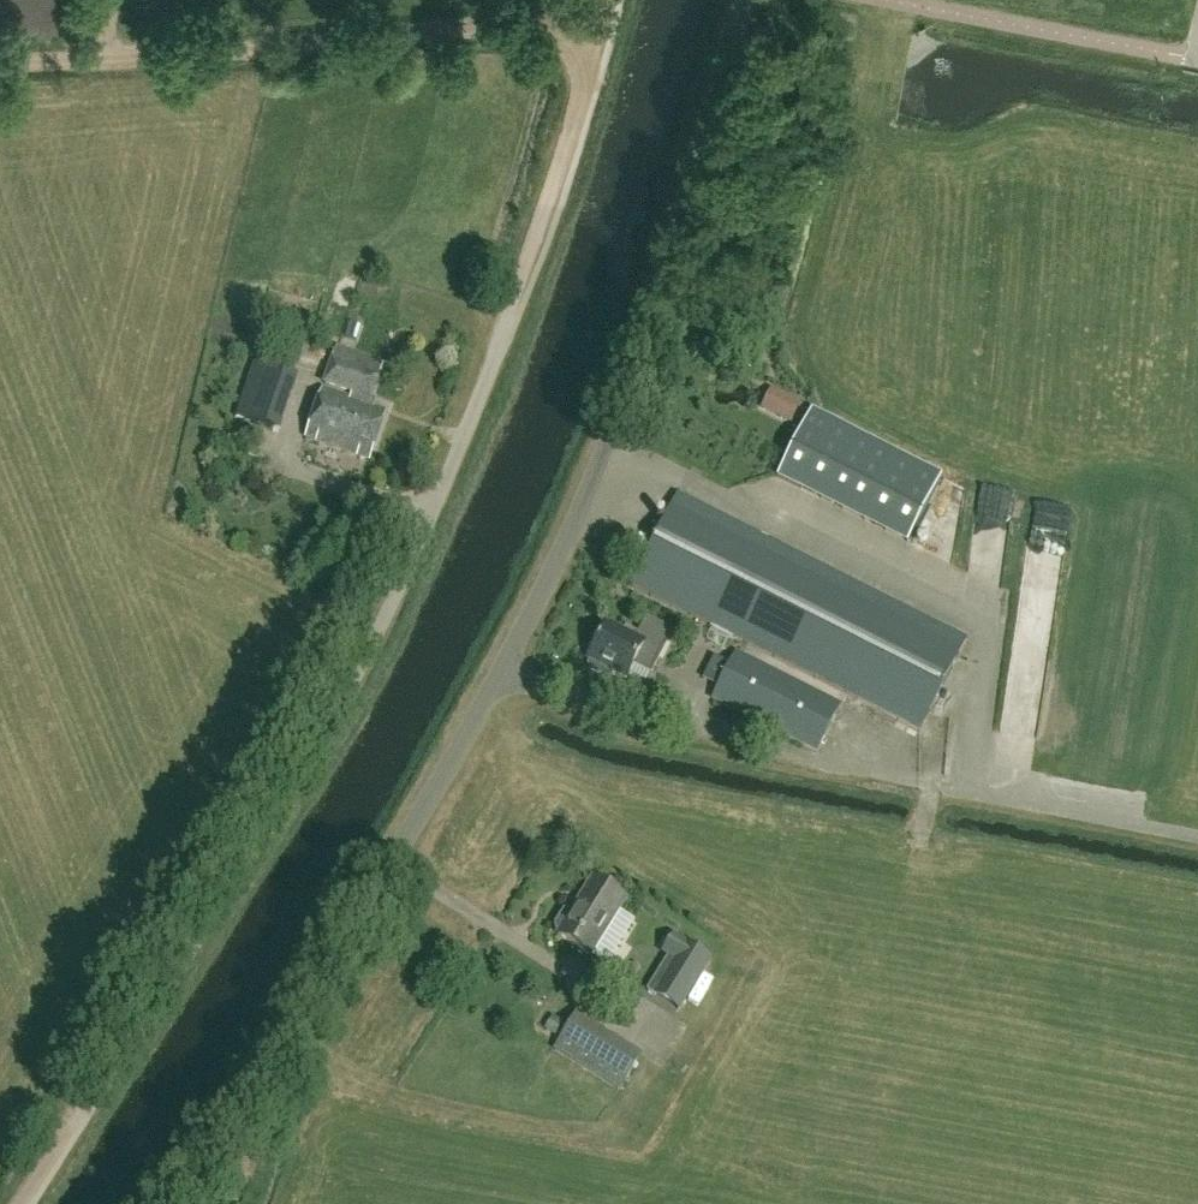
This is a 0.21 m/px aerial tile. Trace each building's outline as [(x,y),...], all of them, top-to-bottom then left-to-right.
[(263,345),(283,352),(282,355),(319,366),(324,347),(288,336),(287,340),(266,333),(263,345)] [(369,461),(386,413),(369,407),(384,365),(338,348),(325,385),(352,395),(350,400),(324,390),(307,438),(369,461)] [(754,371),(760,357),(750,353),(744,367),(754,371)] [(254,363),(236,418),(273,431),(292,376),(254,363)] [(791,426),(801,406),(786,398),(775,418),(791,426)] [(817,415),(784,480),(915,546),(948,481),(947,480),(817,415)] [(965,641),(677,496),(631,586),(920,731),(965,641)] [(647,619),(637,639),(606,624),(588,661),(590,662),(589,665),(590,670),(599,675),(604,674),(606,670),(627,680),(633,667),(652,676),(674,633),(647,619)] [(791,682),(736,655),(713,700),(816,752),(839,707),(791,682)] [(560,934),(558,937),(591,957),(626,899),(593,879),(572,913),(568,911),(564,912),(555,926),(556,931),(560,934)] [(674,937),(673,938),(663,954),(670,958),(648,992),(678,1010),(678,1011),(710,960),(674,937)] [(560,1041),(554,1049),(619,1090),(640,1057),(576,1016),(568,1027),(568,1028),(560,1041)] [(553,1017),(544,1030),(560,1041),(568,1028),(568,1027),(553,1017)]
